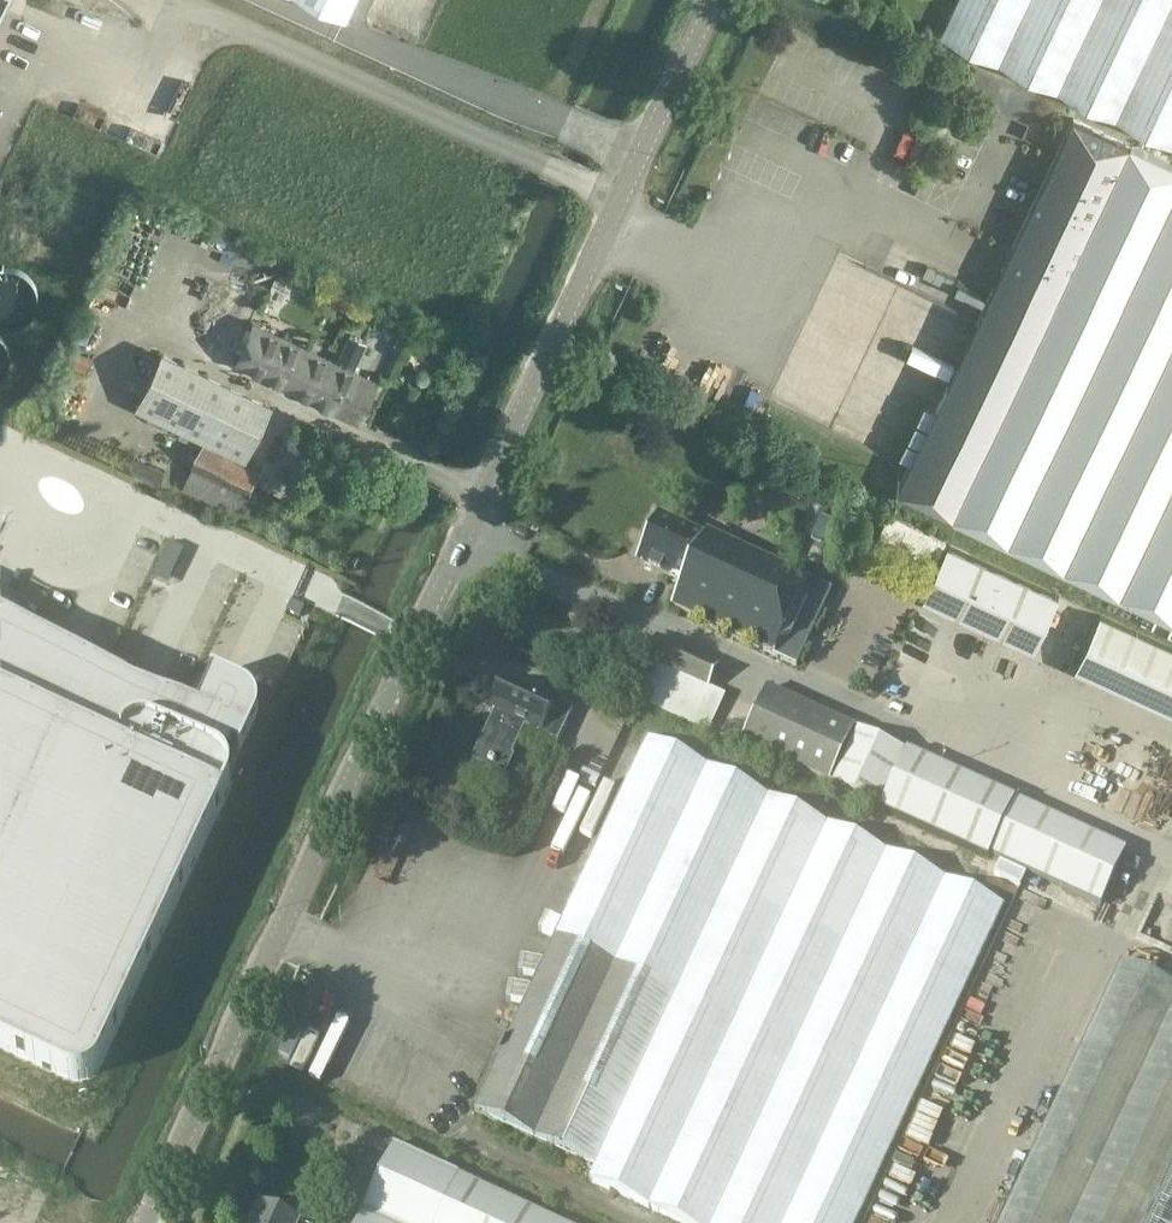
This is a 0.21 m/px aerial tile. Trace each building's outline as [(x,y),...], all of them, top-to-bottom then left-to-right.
[(348,18),(357,0),(309,0),(348,18)] [(940,36),(1171,146),(1171,0),(957,0),(940,36)] [(1029,117),(1040,94),(1016,83),(1005,106),(1029,117)] [(1131,145),(1074,118),(897,492),(1171,623),(1171,164),(1131,145)] [(3,330),(40,308),(42,290),(27,267),(2,265),(0,266),(0,376),(11,369),(13,346),(3,330)] [(345,297),(340,309),(350,314),(356,302),(345,297)] [(236,362),(290,388),(306,395),(308,390),(316,394),(313,399),(316,400),(315,400),(317,401),(359,420),(377,380),(351,368),(363,344),(352,339),(341,362),(255,323),(236,362)] [(74,346),(65,362),(87,372),(94,355),(74,346)] [(246,459),(270,407),(160,356),(136,409),(246,459)] [(240,514),(253,487),(261,471),(259,470),(259,471),(204,444),(183,486),(240,514)] [(945,539),(891,514),(879,541),(932,566),(945,539)] [(661,518),(652,538),(638,566),(684,587),(674,609),(797,666),(833,590),(709,533),(706,538),(661,518)] [(948,544),(923,598),(1034,650),(1059,595),(948,544)] [(1100,615),(1075,669),(1171,714),(1171,648),(1100,615)] [(68,1078),(72,1080),(77,1081),(82,1080),(87,1079),(92,1077),(96,1073),(99,1069),(101,1065),(229,791),(230,787),(231,782),(231,777),(229,772),(227,768),(250,719),(251,713),(250,708),(247,702),(242,699),(212,684),(199,712),(0,619),(0,1047),(68,1078)] [(646,662),(710,692),(721,667),(657,638),(646,662)] [(723,698),(710,692),(646,662),(630,697),(707,733),(723,698)] [(572,713),(573,710),(555,702),(555,703),(506,680),(506,679),(504,678),(496,695),(501,698),(472,761),(474,762),(477,756),(489,762),(488,764),(494,766),(494,765),(506,770),(522,735),(517,733),(521,724),(540,734),(540,735),(558,743),(559,740),(558,740),(564,728),(565,728),(566,725),(565,725),(571,712),(572,713)] [(826,783),(852,726),(768,688),(739,743),(826,783)] [(620,726),(607,721),(599,739),(612,745),(620,726)] [(905,750),(852,726),(826,783),(879,807),(905,750)] [(1015,801),(991,855),(1103,904),(1127,850),(1015,801)] [(475,1111),(596,1168),(682,981),(562,925),(555,939),(557,940),(548,958),(547,957),(509,1038),(511,1039),(502,1057),(501,1056),(500,1058),(498,1057),(492,1070),(494,1071),(475,1111)] [(357,1222),(437,1222),(459,1176),(394,1145),(393,1145),(357,1222)] [(1149,1222),(1171,1222),(1171,1173),(1149,1222)] [(437,1222),(560,1222),(459,1176),(437,1222)] [(300,1220),(261,1202),(251,1222),(299,1222),(300,1220)]
